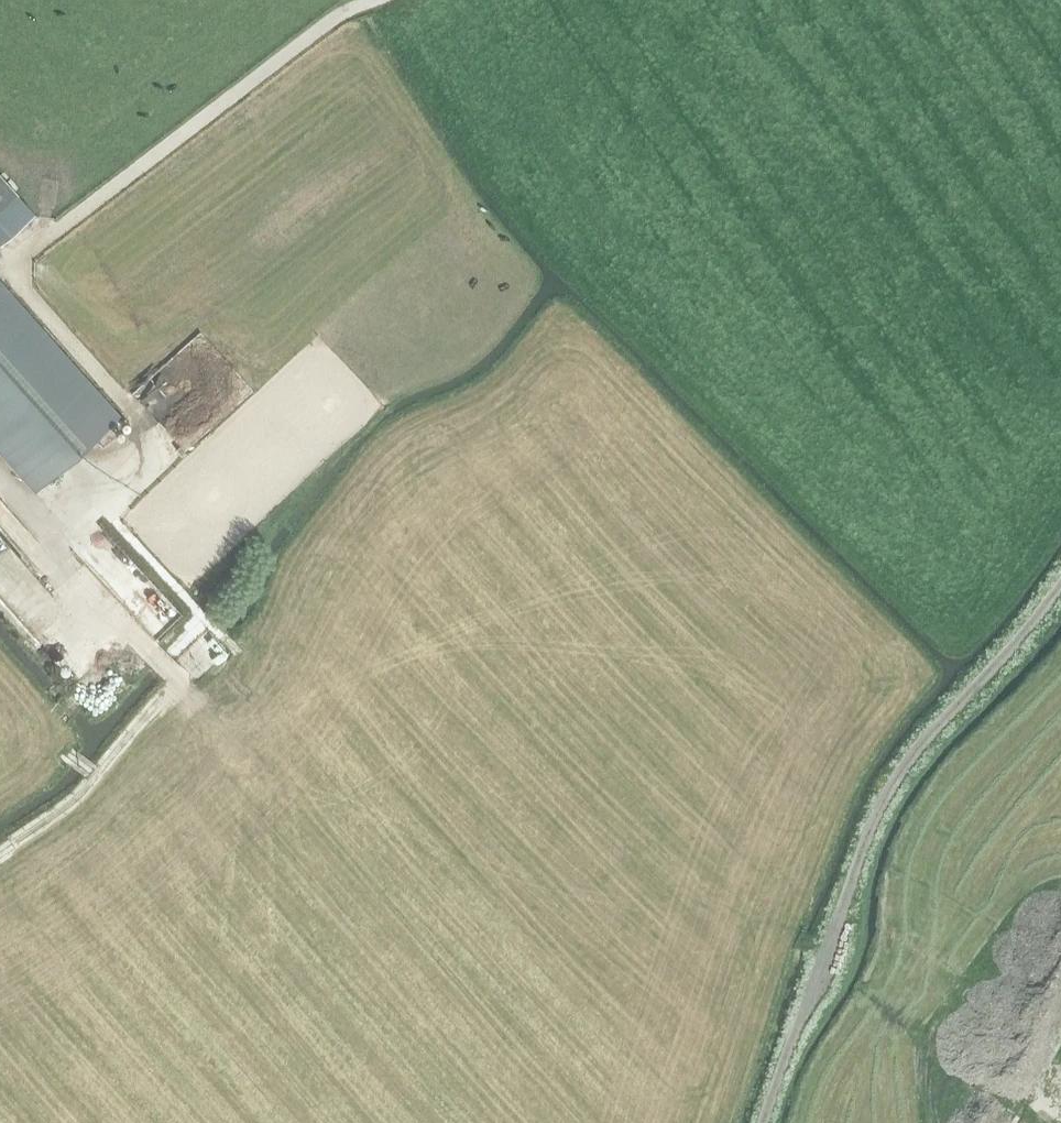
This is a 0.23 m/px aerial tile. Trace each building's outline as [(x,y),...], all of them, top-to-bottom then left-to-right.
[(2,245),(35,215),(0,176),(0,242),(2,245)] [(116,421),(0,289),(0,448),(37,490),(116,421)]
